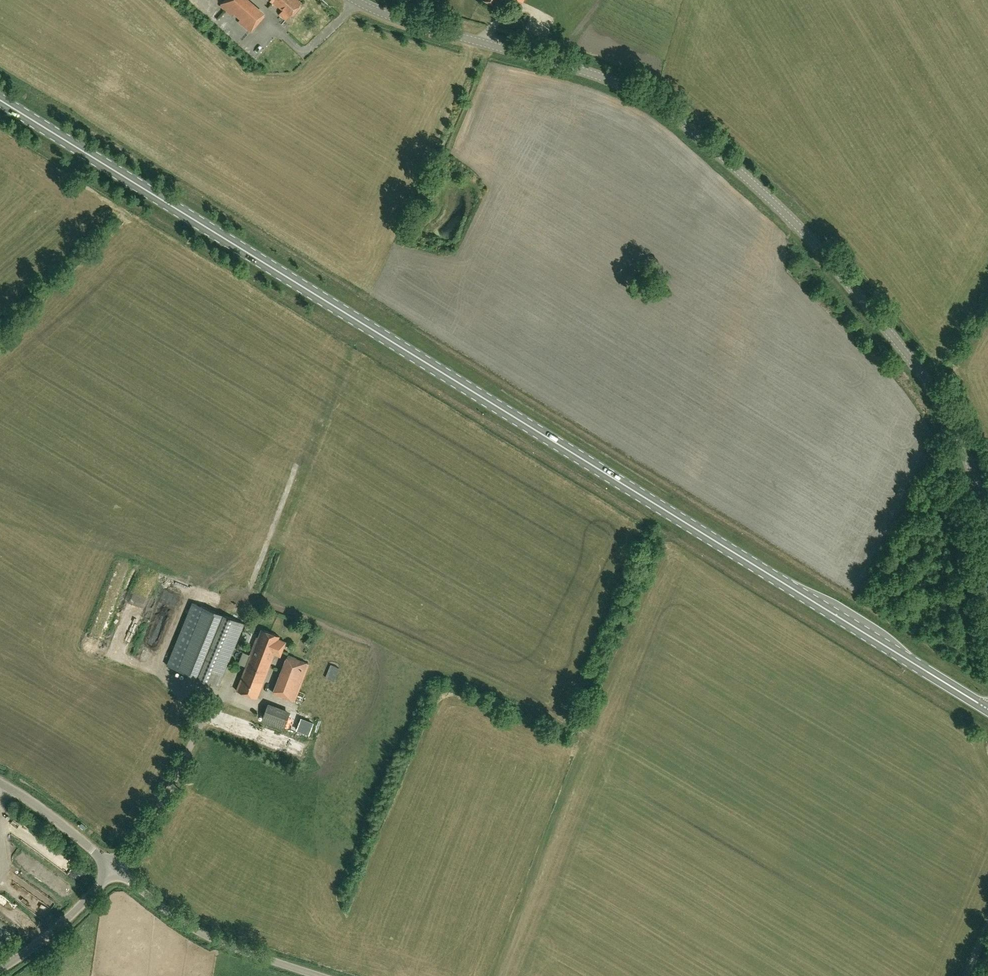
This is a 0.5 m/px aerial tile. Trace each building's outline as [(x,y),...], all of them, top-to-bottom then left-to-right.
[(246,0),(226,0),(221,6),(249,31),(263,15),(246,0)] [(278,7),(279,6),(283,9),(279,13),(287,20),(302,2),(300,0),(271,0),(278,7)] [(243,623),(218,613),(192,602),(167,665),(193,675),(218,686),(243,623)] [(259,638),(258,637),(237,690),(256,698),(274,654),(280,656),(286,642),(279,639),(280,636),(262,629),(259,638)] [(288,656),(274,693),(295,701),(309,664),(288,656)] [(289,713),(291,706),(281,703),(279,709),(289,713)] [(267,705),(262,716),(284,726),(289,715),(267,705)] [(295,721),(294,726),(308,731),(310,726),(295,721)]
